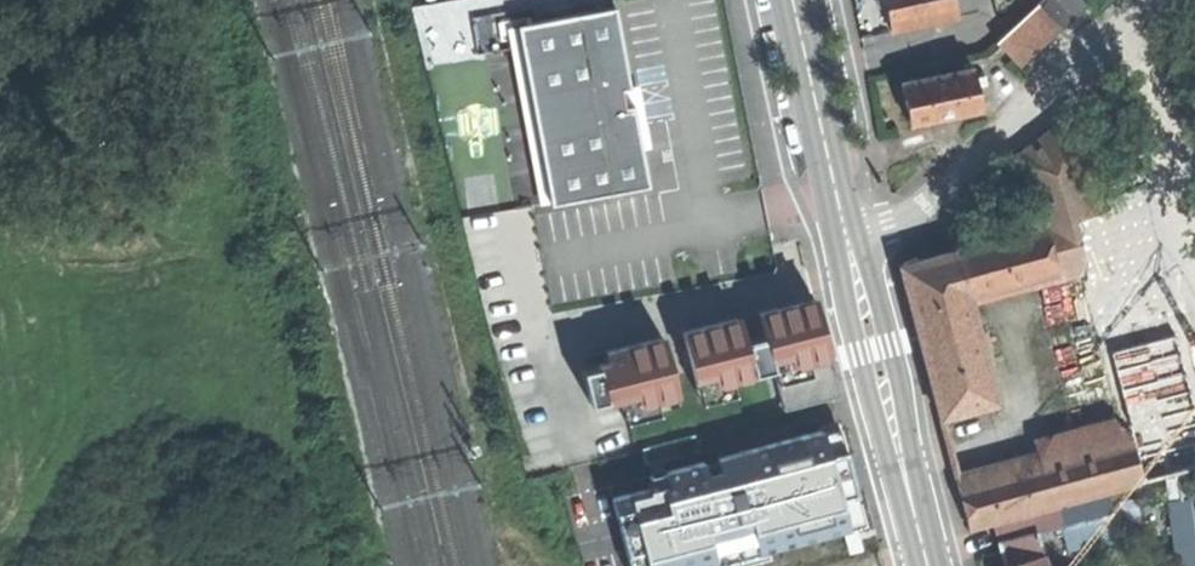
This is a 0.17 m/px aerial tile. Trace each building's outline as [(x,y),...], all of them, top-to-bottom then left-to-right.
[(890,30),(956,18),(956,15),(953,0),(885,0),(886,7),(890,30)] [(956,15),(975,11),(973,0),(953,0),(956,15)] [(1085,0),(1041,0),(1038,3),(1059,26),(1063,30),(1090,5),(1085,0)] [(998,40),(1019,63),(1059,26),(1038,3),(1021,18),(999,39),(998,40)] [(611,8),(512,27),(547,206),(645,187),(628,97),(611,8)] [(907,102),(911,124),(983,110),(978,87),(976,77),(974,67),(903,82),(907,102)] [(987,75),(976,77),(978,87),(989,85),(987,75)] [(1014,157),(1035,229),(1099,211),(1101,199),(1098,187),(1076,112),(1014,157)] [(1035,229),(958,249),(970,294),(1086,263),(1149,246),(1137,201),(1099,211),(1035,229)] [(1149,246),(1086,263),(1132,435),(1144,479),(1194,465),(1194,417),(1175,343),(1149,246)] [(958,249),(900,265),(926,358),(941,417),(999,402),(970,294),(958,249)] [(758,308),(764,331),(773,363),(784,407),(839,393),(813,294),(786,301),(758,308)] [(754,368),(745,336),(739,313),(684,327),(703,399),(735,390),(730,374),(754,368)] [(754,368),(773,363),(764,331),(745,336),(754,368)] [(606,347),(610,359),(618,393),(625,418),(658,410),(655,395),(678,389),(664,332),(606,347)] [(1175,343),(1194,417),(1194,336),(1175,343)] [(592,400),(618,393),(610,359),(583,366),(592,400)] [(970,526),(1144,479),(1132,435),(958,482),(970,526)] [(1175,498),(1180,565),(1194,565),(1194,496),(1175,498)] [(996,525),(1000,543),(1039,534),(1064,527),(1060,510),(996,525)] [(1006,565),(1008,565),(1045,557),(1039,534),(1000,543),(1006,565)] [(1045,557),(1008,565),(1047,565),(1045,557)]
